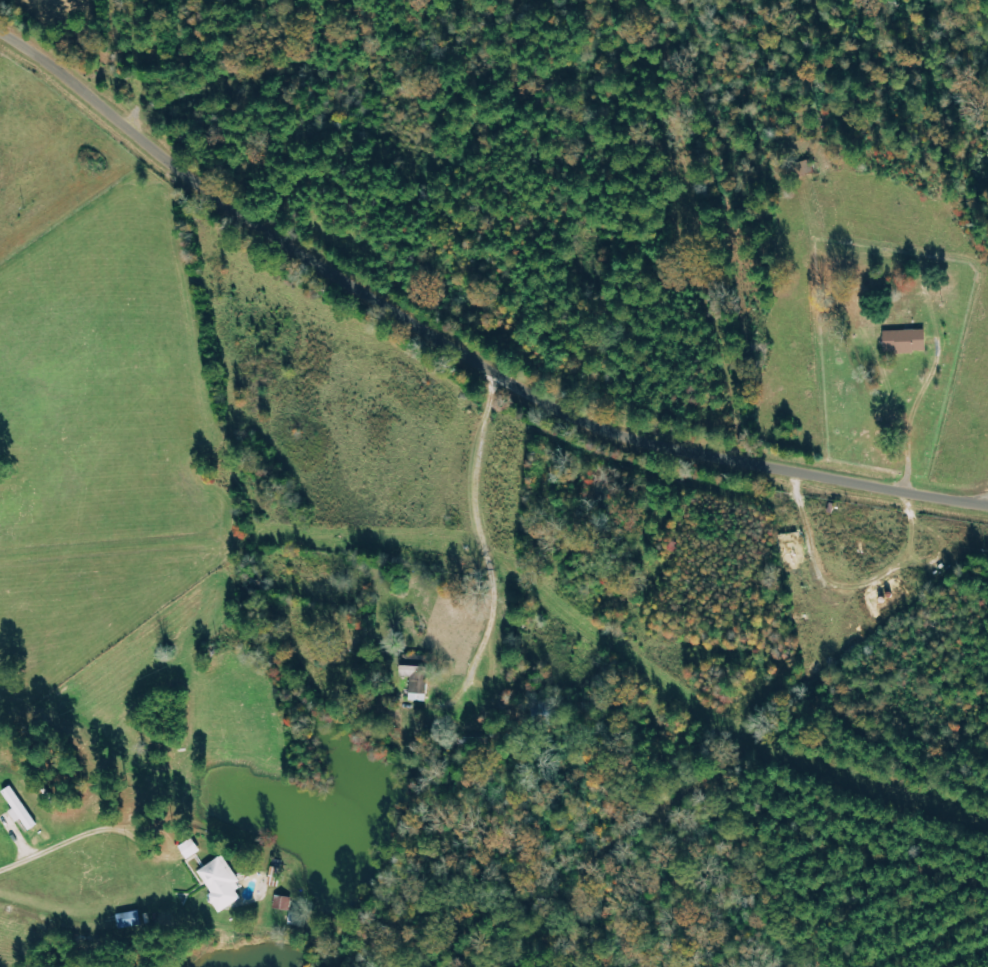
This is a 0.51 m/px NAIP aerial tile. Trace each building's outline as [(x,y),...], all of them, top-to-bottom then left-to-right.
[(929,352),(928,330),(884,332),(885,354),(929,352)] [(430,667),(404,666),(403,677),(411,678),(410,695),(429,695),(430,667)] [(198,873),(223,913),(245,899),(236,886),(241,883),(225,856),(198,873)] [(142,927),(141,912),(119,914),(121,929),(142,927)]
